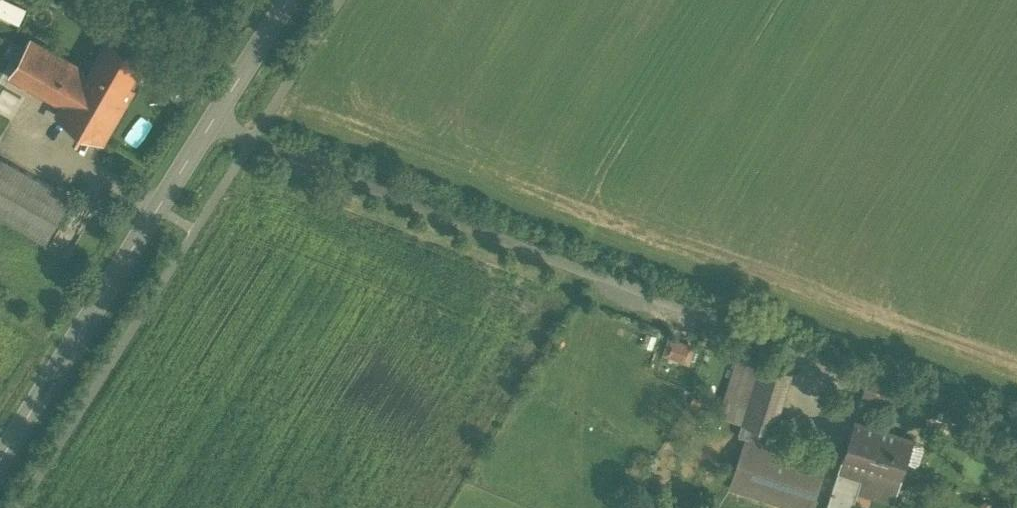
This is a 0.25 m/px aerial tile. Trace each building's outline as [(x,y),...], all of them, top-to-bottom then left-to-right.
[(19,25),(26,7),(8,0),(0,0),(0,17),(19,25)] [(90,72),(130,95),(135,87),(129,84),(145,56),(110,36),(90,72)] [(104,141),(130,95),(90,72),(32,39),(12,74),(65,104),(58,115),(104,141)] [(0,163),(0,223),(40,245),(65,200),(0,163)] [(693,347),(671,339),(666,353),(688,361),(693,347)] [(792,372),(740,355),(721,415),(743,422),(739,435),(747,438),(748,437),(769,444),(792,372)] [(897,385),(870,376),(868,383),(864,395),(890,404),(897,385)] [(857,419),(828,507),(847,507),(853,489),(893,502),(914,437),(857,419)] [(747,438),(731,487),(796,507),(811,507),(826,463),(769,444),(748,437),(747,438)]
